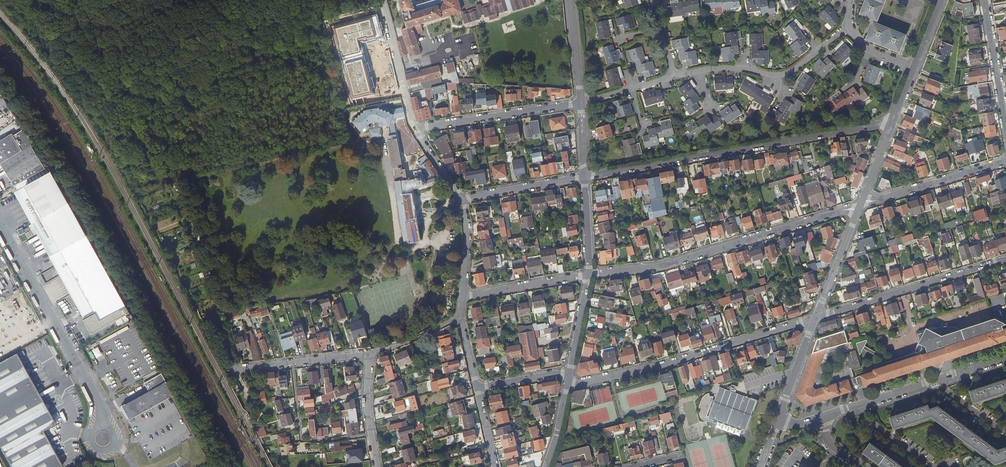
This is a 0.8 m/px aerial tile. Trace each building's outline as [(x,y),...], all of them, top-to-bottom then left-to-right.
[(479,15),(477,10),(465,14),(464,12),(464,11),(462,12),(458,0),(433,0),(414,6),(412,0),(399,0),(407,28),(402,30),(411,57),(421,54),(415,35),(424,32),(421,24),(461,12),(463,20),(468,23),(470,20),(473,19),(476,21),(479,16),(479,15)] [(497,15),(498,12),(501,11),(504,12),(507,7),(509,6),(510,9),(512,10),(519,8),(521,9),(527,7),(527,6),(533,4),(532,2),(537,0),(488,0),(490,6),(489,7),(482,8),(482,9),(484,14),(489,17),(490,21),(498,18),(497,15)] [(628,9),(642,4),(641,0),(624,0),(628,9)] [(688,3),(686,3),(682,3),(678,4),(678,0),(671,1),(672,7),(670,8),(669,7),(665,8),(666,18),(684,15),(683,13),(700,11),(698,0),(687,0),(688,3)] [(706,10),(723,8),(723,9),(740,7),(739,0),(704,0),(706,10)] [(753,0),(746,0),(748,12),(761,11),(762,16),(776,14),(774,3),(770,4),(770,5),(768,5),(767,0),(759,0),(756,0),(756,2),(754,2),(753,0)] [(797,0),(782,0),(781,1),(785,11),(799,5),(797,0)] [(875,21),(884,0),(866,0),(860,15),(875,21)] [(999,13),(999,12),(1005,11),(1005,5),(1002,5),(1001,0),(994,0),(995,7),(997,6),(998,10),(992,11),(993,14),(999,13)] [(971,4),(970,4),(962,5),(961,4),(954,2),(950,14),(954,16),(957,11),(960,12),(961,12),(963,19),(974,17),(971,4)] [(479,15),(484,14),(482,9),(482,8),(482,6),(481,4),(476,6),(476,8),(477,10),(479,15)] [(519,8),(512,10),(513,13),(533,7),(533,4),(527,6),(527,7),(521,9),(519,8)] [(834,17),(836,15),(828,7),(819,16),(831,28),(839,21),(836,18),(835,18),(834,17)] [(352,100),(375,94),(363,44),(384,37),(378,14),(331,25),(352,100)] [(617,20),(619,27),(625,25),(626,27),(625,27),(626,31),(636,29),(632,15),(617,20)] [(470,20),(468,23),(463,20),(464,25),(480,20),(479,16),(476,21),(473,19),(470,20)] [(608,32),(614,31),(612,20),(597,23),(601,40),(610,38),(609,34),(608,32)] [(798,32),(802,28),(796,20),(784,30),(794,43),(790,46),(799,57),(807,51),(804,48),(803,48),(802,46),(807,43),(802,37),(800,33),(799,34),(798,32)] [(873,24),(867,40),(898,52),(904,37),(873,24)] [(980,24),(964,27),(966,36),(967,36),(968,45),(980,43),(979,37),(980,37),(980,31),(982,31),(980,24)] [(995,29),(996,33),(1000,32),(1001,40),(1005,40),(1005,27),(995,29)] [(738,54),(737,46),(737,42),(735,42),(735,40),(741,39),(740,32),(725,34),(726,48),(722,48),(721,48),(723,62),(734,61),(733,56),(732,57),(732,55),(738,54)] [(761,51),(761,35),(746,35),(746,45),(753,45),(753,47),(752,47),(752,51),(752,59),(758,59),(758,61),(757,61),(757,65),(768,65),(768,51),(761,51)] [(689,52),(687,38),(672,41),(673,49),(679,48),(679,50),(678,50),(679,54),(680,61),(687,60),(687,62),(686,62),(687,66),(697,65),(695,51),(689,52)] [(398,40),(402,57),(408,56),(402,39),(398,40)] [(840,65),(847,58),(852,53),(841,42),(834,50),(838,54),(836,56),(836,55),(833,58),(840,65)] [(934,52),(932,58),(944,63),(951,46),(941,42),(937,53),(934,52)] [(614,50),(613,45),(604,48),(608,65),(623,60),(620,50),(614,52),(613,50),(614,50)] [(645,58),(642,48),(627,52),(630,62),(636,60),(637,62),(636,63),(637,67),(639,74),(645,72),(646,74),(645,74),(646,78),(656,76),(652,62),(650,63),(648,57),(645,58)] [(968,52),(970,65),(982,63),(980,51),(968,52)] [(847,58),(840,65),(844,68),(850,62),(847,58)] [(834,66),(827,59),(823,62),(824,63),(823,64),(818,60),(811,67),(822,78),(834,66)] [(450,73),(457,71),(455,62),(447,64),(449,73),(450,73)] [(867,65),(863,76),(866,77),(866,79),(865,79),(863,83),(873,87),(879,70),(867,65)] [(405,75),(408,86),(441,77),(442,77),(439,66),(405,75)] [(618,80),(624,78),(621,67),(606,72),(611,88),(620,86),(619,82),(618,80)] [(461,84),(460,79),(457,71),(450,73),(453,83),(456,83),(461,84)] [(978,85),(987,84),(985,72),(976,73),(978,85)] [(802,73),(796,81),(801,85),(800,87),(799,86),(797,90),(805,95),(814,81),(802,73)] [(411,94),(415,92),(432,88),(443,85),(441,77),(408,86),(410,94),(411,94)] [(753,88),(756,83),(747,77),(739,90),(754,99),(753,101),(767,109),(772,101),(769,99),(768,100),(767,98),(769,93),(763,89),(762,92),(759,90),(755,88),(755,89),(753,88)] [(725,80),(725,78),(714,78),(715,91),(733,89),(732,79),(727,79),(727,80),(725,80)] [(940,83),(929,79),(924,90),(935,94),(940,83)] [(699,101),(695,95),(693,92),(692,92),(691,90),(696,87),(691,81),(679,90),(683,96),(681,98),(684,103),(682,104),(690,115),(699,110),(696,106),(695,104),(699,101)] [(970,87),(968,87),(969,93),(972,93),(974,101),(980,100),(980,99),(989,98),(987,84),(978,85),(970,87)] [(485,85),(482,85),(482,86),(473,86),(473,90),(476,91),(475,96),(480,96),(480,91),(484,91),(484,88),(485,88),(485,85)] [(533,95),(537,96),(537,91),(545,91),(545,89),(547,90),(547,88),(537,88),(529,87),(528,97),(533,98),(533,95)] [(847,93),(852,101),(855,106),(867,98),(861,89),(857,92),(858,92),(856,94),(852,89),(847,93)] [(505,92),(506,102),(520,100),(519,90),(505,92)] [(663,100),(660,91),(656,92),(656,93),(654,94),(653,91),(643,94),(646,106),(663,101),(663,100)] [(852,101),(847,93),(843,95),(843,96),(842,97),(838,92),(829,99),(838,111),(852,101)] [(933,97),(923,93),(919,104),(929,108),(933,97)] [(470,109),(474,108),(472,94),(465,95),(468,111),(469,112),(470,112),(470,109)] [(419,96),(417,97),(412,98),(417,122),(432,118),(428,100),(421,102),(419,96)] [(453,112),(460,111),(458,96),(454,96),(455,105),(452,105),(453,112)] [(801,103),(792,98),(790,102),(791,102),(790,104),(784,101),(781,107),(779,111),(778,113),(773,110),(769,117),(783,124),(790,113),(794,115),(801,103)] [(979,101),(976,101),(978,111),(990,109),(988,99),(982,100),(979,101)] [(624,104),(623,100),(614,102),(618,119),(633,115),(630,104),(624,106),(623,104),(624,104)] [(741,114),(735,105),(731,108),(732,109),(730,110),(729,108),(719,114),(726,124),(741,114)] [(388,140),(397,139),(394,124),(397,118),(405,117),(403,107),(389,110),(384,108),(383,111),(376,108),(375,110),(373,109),(370,109),(368,111),(367,110),(366,111),(364,111),(363,113),(361,113),(361,115),(360,116),(358,115),(358,117),(358,118),(355,118),(355,120),(356,121),(353,123),(360,132),(365,128),(367,126),(369,128),(368,129),(369,130),(369,133),(369,136),(370,136),(370,139),(373,138),(373,139),(379,138),(378,137),(381,137),(381,134),(382,134),(381,131),(380,131),(380,128),(380,127),(379,127),(380,124),(383,125),(388,127),(390,136),(387,136),(388,140)] [(912,118),(930,125),(933,116),(916,109),(912,118)] [(984,125),(994,123),(992,112),(982,114),(984,125)] [(928,130),(930,125),(912,118),(906,116),(902,127),(911,130),(914,123),(919,125),(918,126),(928,130)] [(564,117),(552,119),(554,130),(566,127),(564,117)] [(721,126),(715,117),(712,120),(710,122),(707,117),(701,121),(698,123),(698,124),(696,125),(693,120),(684,126),(693,139),(707,129),(710,134),(721,126)] [(659,128),(655,129),(648,131),(649,137),(647,137),(647,136),(643,137),(645,147),(659,144),(658,138),(674,134),(670,120),(660,122),(661,128),(659,129),(659,128)] [(540,134),(538,121),(530,123),(531,126),(525,127),(527,138),(533,137),(533,135),(540,134)] [(518,125),(505,128),(508,143),(521,140),(518,125)] [(600,141),(613,137),(609,125),(597,129),(600,141)] [(994,126),(984,128),(986,138),(996,136),(994,126)] [(484,139),(485,146),(499,144),(498,137),(496,137),(494,128),(485,129),(486,138),(484,139)] [(480,130),(473,131),(473,129),(470,130),(470,132),(469,132),(471,142),(482,140),(480,130)] [(19,140),(28,135),(24,130),(16,135),(19,140)] [(465,132),(454,134),(455,144),(467,143),(465,132)] [(914,136),(905,132),(903,140),(911,143),(914,136)] [(0,164),(31,145),(33,144),(28,135),(19,140),(16,135),(13,136),(11,134),(0,141),(0,164)] [(456,153),(455,149),(451,151),(447,141),(451,140),(449,136),(442,139),(442,140),(443,140),(450,154),(453,153),(456,153)] [(633,143),(633,139),(630,140),(630,137),(625,138),(626,141),(623,141),(627,158),(642,155),(639,144),(633,146),(632,144),(633,143)] [(402,167),(397,139),(388,140),(387,141),(392,168),(394,168),(396,181),(394,182),(405,243),(410,242),(410,243),(420,241),(415,212),(416,212),(414,204),(412,189),(415,188),(419,187),(419,186),(421,186),(422,187),(425,185),(425,186),(437,182),(438,187),(449,184),(439,174),(436,170),(426,156),(424,157),(424,164),(421,167),(424,172),(417,176),(413,176),(414,179),(412,179),(407,180),(405,170),(404,170),(403,166),(402,167)] [(444,155),(450,154),(443,140),(442,140),(442,139),(438,141),(441,147),(440,148),(441,151),(443,151),(444,155)] [(864,146),(867,145),(866,139),(855,141),(857,152),(865,151),(864,146)] [(894,151),(903,154),(907,145),(896,141),(893,150),(894,151)] [(985,150),(984,148),(983,144),(982,142),(982,141),(974,143),(974,142),(971,143),(971,144),(965,146),(967,154),(967,155),(975,153),(975,155),(978,155),(977,152),(985,150)] [(841,155),(841,152),(839,152),(838,143),(834,144),(834,146),(831,147),(832,153),(836,152),(836,156),(841,155)] [(989,156),(999,153),(996,144),(990,146),(990,144),(987,145),(988,145),(986,146),(985,143),(983,144),(984,148),(987,148),(989,156)] [(44,168),(31,145),(0,164),(11,182),(9,183),(11,187),(44,168)] [(809,148),(801,150),(803,158),(810,156),(809,148)] [(910,157),(913,158),(921,150),(918,148),(910,157)] [(533,162),(544,160),(542,151),(532,153),(533,162)] [(563,162),(564,169),(568,168),(570,166),(567,151),(561,152),(563,162)] [(911,163),(913,158),(910,157),(903,154),(894,151),(892,156),(907,162),(906,164),(910,166),(911,163)] [(453,153),(450,154),(444,155),(446,164),(454,162),(453,153)] [(791,161),(798,160),(797,153),(790,154),(791,161)] [(786,154),(782,154),(781,154),(777,155),(772,156),(774,167),(788,164),(786,154)] [(917,173),(927,170),(926,166),(921,167),(921,166),(918,167),(915,157),(913,158),(916,169),(917,173)] [(855,170),(863,173),(867,161),(859,158),(856,168),(851,166),(848,173),(853,175),(855,170)] [(731,171),(730,171),(731,175),(734,174),(733,172),(732,172),(732,171),(740,169),(739,169),(741,168),(740,165),(739,165),(738,160),(729,162),(731,171)] [(745,172),(754,170),(752,160),(743,162),(745,172)] [(763,168),(762,160),(753,162),(755,170),(763,168)] [(557,170),(564,169),(563,162),(556,163),(549,164),(549,165),(551,174),(558,173),(557,170)] [(728,162),(722,163),(719,164),(721,175),(724,174),(723,169),(727,169),(727,168),(729,167),(728,162)] [(464,169),(465,169),(465,166),(463,167),(463,163),(454,164),(456,175),(465,173),(464,169)] [(898,168),(892,166),(884,163),(882,166),(896,171),(898,168)] [(505,164),(492,166),(495,179),(507,177),(505,164)] [(523,164),(516,166),(514,166),(515,175),(525,174),(524,164),(523,164)] [(705,176),(720,174),(719,164),(704,167),(705,176)] [(266,176),(266,175),(279,172),(277,165),(263,168),(263,171),(247,174),(248,179),(261,176),(261,177),(262,178),(265,178),(266,176)] [(544,175),(551,174),(549,165),(542,166),(544,175)] [(828,182),(834,180),(830,166),(824,167),(828,182)] [(530,169),(531,177),(540,176),(538,167),(530,169)] [(472,172),(472,174),(473,179),(477,178),(478,185),(488,183),(488,180),(486,181),(485,176),(483,176),(482,170),(475,171),(475,172),(472,172)] [(857,189),(863,173),(855,170),(853,175),(855,176),(851,187),(857,189)] [(17,191),(27,207),(60,188),(51,172),(17,191)] [(675,182),(675,181),(673,172),(659,175),(659,177),(661,185),(669,183),(669,184),(671,184),(670,183),(675,182)] [(801,174),(786,178),(787,180),(789,187),(795,185),(793,181),(803,178),(801,174)] [(979,179),(980,184),(991,180),(990,175),(979,179)] [(659,177),(646,179),(654,219),(656,218),(666,215),(661,185),(659,177)] [(615,199),(622,198),(619,183),(618,178),(611,179),(614,195),(606,197),(605,191),(595,193),(597,203),(610,200),(615,200),(615,199)] [(786,178),(765,185),(766,188),(778,185),(778,184),(787,180),(786,178)] [(892,180),(889,181),(881,178),(878,187),(881,191),(891,188),(890,184),(893,182),(892,180)] [(650,220),(654,219),(646,179),(637,181),(636,180),(632,181),(634,190),(640,189),(641,191),(645,213),(648,212),(650,220)] [(675,182),(676,189),(678,189),(678,190),(681,189),(682,192),(689,191),(688,183),(686,183),(685,179),(675,181),(675,182)] [(694,189),(706,187),(705,179),(693,182),(694,189)] [(1004,179),(995,181),(996,185),(993,186),(995,193),(1005,189),(1005,184),(1004,179)] [(825,201),(819,180),(804,185),(810,203),(811,205),(825,201)] [(825,194),(828,193),(827,186),(828,186),(827,180),(820,182),(824,195),(825,194)] [(634,192),(634,190),(632,181),(619,183),(622,198),(622,200),(635,197),(634,192)] [(810,203),(804,185),(796,188),(801,205),(810,203)] [(35,226),(38,230),(73,210),(60,188),(27,207),(35,221),(29,225),(31,229),(35,226)] [(575,188),(568,189),(569,198),(577,197),(575,188)] [(563,203),(562,198),(561,189),(545,192),(546,197),(547,206),(549,205),(549,201),(556,200),(557,204),(563,203)] [(995,193),(994,193),(998,204),(1005,201),(1005,189),(995,193)] [(939,207),(936,198),(934,190),(930,191),(931,194),(932,194),(933,196),(935,202),(937,207),(939,207)] [(954,205),(964,202),(961,191),(955,192),(950,194),(951,194),(954,205)] [(825,194),(825,199),(826,199),(829,207),(836,204),(834,196),(830,197),(829,193),(828,193),(825,194)] [(934,203),(931,194),(921,197),(924,206),(925,212),(931,210),(930,204),(934,203)] [(940,209),(954,205),(951,194),(941,197),(936,198),(939,207),(940,209)] [(780,208),(791,205),(788,195),(777,199),(780,208)] [(548,208),(547,206),(546,197),(531,199),(533,210),(548,208)] [(911,216),(925,212),(924,206),(921,199),(907,204),(911,216)] [(612,211),(610,200),(597,203),(599,214),(607,212),(612,211)] [(518,210),(518,209),(517,202),(517,201),(502,204),(503,213),(518,210)] [(909,213),(906,204),(897,207),(900,216),(909,213)] [(479,222),(494,219),(491,206),(477,208),(479,222)] [(885,219),(895,216),(892,206),(882,209),(885,219)] [(783,217),(781,211),(780,208),(779,209),(779,210),(780,210),(780,211),(773,213),(772,212),(766,213),(768,221),(772,220),(779,218),(780,219),(783,217)] [(979,220),(989,217),(986,209),(973,213),(975,221),(979,220)] [(45,242),(51,251),(85,232),(84,228),(73,210),(38,230),(39,231),(40,233),(45,242)] [(614,218),(613,214),(607,215),(607,212),(599,214),(597,214),(598,219),(599,219),(600,221),(614,218)] [(762,214),(756,216),(757,216),(756,217),(758,225),(768,222),(765,214),(763,215),(762,214)] [(871,227),(882,224),(879,214),(871,217),(873,221),(869,222),(871,227)] [(570,220),(571,224),(579,223),(578,215),(573,216),(574,219),(570,220)] [(532,216),(521,218),(523,228),(534,226),(532,216)] [(751,217),(742,220),(743,223),(745,223),(746,229),(754,226),(751,217)] [(658,223),(656,218),(654,219),(650,220),(642,223),(643,227),(658,223)] [(944,224),(946,230),(951,229),(960,226),(958,219),(944,224)] [(605,234),(611,232),(608,222),(598,225),(601,236),(605,234)] [(479,232),(489,230),(488,223),(481,224),(481,226),(478,227),(479,232)] [(731,223),(726,225),(729,235),(739,232),(736,224),(732,225),(731,223)] [(576,226),(567,227),(568,236),(578,234),(576,226)] [(725,235),(723,226),(712,229),(714,238),(725,235)] [(829,237),(832,237),(834,236),(831,226),(820,229),(823,239),(829,237)] [(484,240),(490,239),(489,230),(479,232),(480,236),(483,236),(484,240)] [(710,237),(708,230),(694,235),(696,242),(699,240),(700,241),(704,240),(704,239),(706,238),(710,237)] [(611,250),(615,249),(614,231),(611,232),(605,234),(605,240),(605,251),(611,250)] [(53,255),(56,253),(88,235),(85,232),(51,251),(53,255)] [(814,243),(815,243),(812,232),(807,234),(810,244),(814,243)] [(949,232),(942,235),(944,244),(952,242),(949,232)] [(98,254),(88,235),(56,253),(66,272),(98,254)] [(638,247),(648,244),(645,235),(635,238),(638,247)] [(696,242),(694,235),(683,238),(685,245),(685,247),(690,245),(690,244),(693,243),(696,242)] [(793,239),(795,244),(799,243),(801,248),(806,246),(803,236),(793,239)] [(857,244),(859,252),(853,253),(854,257),(866,254),(864,247),(870,245),(871,248),(875,247),(872,236),(858,240),(857,244)] [(779,243),(781,250),(787,248),(786,247),(791,245),(789,237),(780,240),(781,242),(779,243)] [(832,237),(829,237),(826,245),(833,248),(837,238),(832,237)] [(893,246),(894,252),(900,251),(899,244),(904,243),(903,237),(889,240),(890,246),(893,246)] [(929,254),(934,252),(930,238),(924,240),(929,254)] [(1005,249),(1005,238),(996,241),(999,251),(1005,249)] [(484,240),(481,241),(483,253),(494,251),(492,239),(490,239),(484,240)] [(682,246),(681,246),(679,239),(665,244),(667,251),(682,246)] [(968,244),(973,258),(977,257),(978,260),(979,259),(978,256),(982,255),(979,245),(973,247),(971,241),(968,242),(968,244)] [(1000,253),(999,251),(996,241),(989,244),(989,245),(984,247),(987,257),(1000,253)] [(963,261),(973,258),(968,244),(962,246),(965,255),(961,256),(963,261)] [(769,259),(775,258),(778,256),(775,245),(765,248),(769,259)] [(578,246),(570,247),(572,258),(580,256),(578,246)] [(751,252),(755,266),(762,264),(760,259),(767,257),(764,248),(751,252)] [(600,251),(600,264),(600,265),(606,265),(606,262),(611,261),(611,260),(611,258),(616,258),(615,249),(611,250),(605,251),(600,251)] [(554,264),(558,263),(555,250),(541,253),(542,260),(543,265),(553,263),(554,264)] [(832,254),(830,254),(823,251),(820,250),(818,254),(821,254),(819,260),(820,260),(820,261),(814,263),(815,269),(828,265),(832,254)] [(748,251),(737,254),(741,264),(751,261),(748,251)] [(63,273),(66,272),(56,253),(53,255),(50,257),(60,275),(63,273)] [(742,275),(742,274),(738,261),(737,261),(735,253),(728,256),(731,267),(734,267),(737,276),(742,275)] [(72,297),(75,295),(63,273),(97,255),(109,276),(110,276),(98,254),(66,272),(63,273),(60,275),(72,297)] [(861,268),(861,270),(863,269),(869,268),(868,265),(871,264),(868,254),(865,255),(868,265),(864,266),(863,265),(863,262),(860,263),(859,259),(860,259),(859,257),(848,261),(850,266),(852,265),(854,265),(855,266),(856,270),(861,268)] [(78,293),(109,276),(97,255),(63,273),(75,295),(78,293)] [(495,255),(484,257),(486,269),(497,267),(495,255)] [(715,270),(725,267),(722,259),(712,261),(713,263),(711,263),(713,270),(715,269),(715,270)] [(951,267),(949,259),(939,262),(942,270),(951,267)] [(544,270),(543,265),(542,260),(527,263),(529,272),(544,270)] [(930,272),(939,270),(937,261),(927,264),(930,272)] [(514,273),(514,275),(526,273),(524,262),(513,264),(513,268),(514,273)] [(710,275),(712,275),(711,272),(710,272),(708,264),(697,268),(699,278),(700,279),(697,279),(698,282),(698,283),(707,280),(706,280),(710,279),(709,276),(710,275)] [(913,267),(916,277),(926,274),(923,264),(913,267)] [(893,282),(902,279),(899,268),(890,271),(893,282)] [(906,279),(915,276),(913,268),(904,271),(906,279)] [(861,270),(853,273),(846,275),(842,276),(842,278),(843,282),(860,277),(860,275),(865,274),(863,269),(861,270)] [(698,282),(697,279),(695,271),(689,273),(690,274),(687,275),(681,276),(684,285),(684,287),(691,285),(691,284),(696,282),(698,282)] [(803,274),(807,287),(817,284),(814,276),(815,276),(813,271),(804,274),(803,274)] [(483,273),(476,274),(476,276),(475,276),(477,286),(486,284),(484,275),(483,273)] [(670,290),(684,285),(681,276),(681,275),(680,273),(666,277),(670,290)] [(83,320),(121,298),(109,276),(78,293),(90,314),(83,318),(82,319),(83,320)] [(877,279),(879,286),(888,284),(886,276),(877,279)] [(652,281),(655,291),(657,298),(660,306),(668,304),(667,299),(663,300),(661,294),(659,295),(657,289),(662,287),(659,278),(652,281)] [(986,299),(982,287),(980,281),(979,278),(974,280),(975,287),(976,286),(979,296),(970,299),(971,304),(986,299)] [(649,279),(639,282),(642,291),(652,288),(649,279)] [(622,280),(611,281),(611,285),(609,285),(609,288),(610,291),(615,291),(615,290),(623,289),(622,280)] [(858,285),(861,296),(862,295),(861,292),(862,291),(861,290),(864,289),(864,291),(866,290),(867,291),(878,288),(876,280),(865,283),(858,285)] [(959,290),(966,288),(964,281),(954,283),(958,295),(960,294),(959,290)] [(992,296),(999,294),(996,284),(986,287),(989,294),(991,294),(992,296)] [(807,288),(809,293),(818,290),(817,285),(807,288)] [(850,299),(861,296),(858,285),(856,286),(847,289),(850,299)] [(952,285),(942,289),(945,297),(950,296),(948,292),(953,290),(952,285)] [(566,288),(562,289),(564,299),(574,297),(572,287),(566,289),(566,288)] [(640,288),(635,289),(636,290),(631,292),(635,304),(644,302),(640,288)] [(927,295),(929,302),(932,301),(942,298),(940,290),(929,293),(930,294),(927,295)] [(72,297),(83,318),(90,314),(78,293),(75,295),(72,297)] [(745,303),(742,293),(733,296),(730,297),(733,307),(745,303)] [(925,293),(916,297),(919,306),(928,303),(925,293)] [(534,309),(546,307),(544,294),(532,296),(534,309)] [(615,298),(602,296),(599,307),(613,309),(615,298)] [(719,300),(721,305),(732,302),(730,297),(719,300)] [(121,298),(83,320),(91,334),(115,320),(118,326),(129,319),(126,314),(130,312),(126,306),(126,307),(121,298)] [(332,305),(331,302),(330,299),(323,301),(323,300),(318,301),(319,303),(323,317),(328,315),(326,309),(328,308),(328,309),(328,307),(332,305)] [(342,303),(333,306),(336,315),(344,312),(342,303)] [(521,315),(531,313),(529,303),(519,305),(521,315)] [(566,314),(568,313),(566,303),(557,305),(559,315),(566,314)] [(710,319),(712,325),(712,328),(716,338),(716,340),(722,338),(720,332),(719,333),(715,318),(717,318),(718,323),(722,322),(720,316),(713,318),(713,317),(714,317),(709,303),(705,304),(710,319)] [(886,306),(889,316),(900,312),(897,304),(897,303),(886,306)] [(883,325),(887,324),(887,322),(885,317),(882,308),(881,304),(874,306),(878,318),(881,317),(883,325)] [(503,318),(516,316),(514,305),(506,306),(501,306),(503,318)] [(479,308),(479,306),(475,307),(476,308),(473,309),(475,320),(483,318),(481,307),(479,308)] [(779,307),(778,306),(776,307),(777,308),(773,309),(775,317),(784,314),(782,306),(781,307),(779,307)] [(788,313),(790,318),(800,314),(798,306),(793,307),(795,311),(788,313)] [(697,316),(694,308),(691,308),(686,310),(687,316),(692,314),(693,318),(697,316)] [(263,318),(270,316),(268,310),(268,309),(257,311),(258,313),(251,314),(253,319),(262,316),(263,318)] [(726,311),(729,321),(732,320),(733,324),(737,322),(733,309),(726,311)] [(760,309),(748,312),(752,325),(764,321),(760,309)] [(239,312),(242,321),(248,320),(245,311),(239,312)] [(626,315),(617,313),(616,321),(621,323),(621,326),(628,327),(628,323),(627,323),(627,321),(626,321),(626,315)] [(857,316),(859,325),(870,322),(868,313),(857,316)] [(568,322),(566,314),(559,315),(556,316),(557,324),(568,322)] [(502,325),(500,316),(495,317),(492,318),(492,322),(487,323),(488,327),(502,325)] [(350,322),(355,339),(368,335),(362,318),(350,322)] [(1005,341),(1005,327),(1004,328),(1002,325),(1005,324),(1005,323),(994,318),(960,329),(939,336),(936,326),(917,332),(920,341),(922,349),(927,347),(929,352),(928,354),(922,356),(922,355),(874,371),(874,372),(861,377),(857,378),(860,388),(864,387),(926,367),(926,366),(934,363),(938,365),(940,361),(949,359),(1005,341)] [(844,328),(840,319),(823,324),(820,332),(821,334),(826,333),(826,330),(839,328),(839,330),(844,328)] [(479,340),(488,338),(486,327),(484,327),(483,323),(478,324),(479,328),(476,328),(479,340)] [(296,342),(306,339),(302,326),(291,329),(294,336),(296,342)] [(519,334),(535,331),(534,326),(523,328),(523,326),(518,327),(519,334)] [(939,336),(960,329),(957,328),(953,327),(948,326),(944,326),(938,326),(936,326),(939,336)] [(545,330),(546,334),(551,333),(551,334),(552,338),(560,337),(558,327),(545,330)] [(706,341),(716,338),(712,328),(703,331),(706,341)] [(588,342),(597,344),(598,342),(600,342),(600,340),(598,340),(599,335),(602,336),(603,331),(596,330),(595,333),(590,332),(588,342)] [(839,345),(849,342),(848,341),(847,337),(845,330),(818,339),(813,354),(826,349),(827,349),(833,347),(839,345)] [(251,347),(255,361),(262,359),(255,339),(253,339),(250,331),(246,332),(247,335),(251,347)] [(326,344),(331,343),(327,332),(327,331),(317,335),(320,346),(326,344)] [(538,348),(535,331),(519,334),(526,372),(541,369),(538,348)] [(674,331),(662,335),(663,340),(664,344),(677,340),(674,331)] [(789,348),(797,346),(801,334),(798,331),(794,332),(792,338),(787,340),(789,348)] [(296,343),(296,342),(294,336),(294,337),(292,332),(280,336),(284,350),(293,347),(293,349),(297,348),(296,343)] [(692,343),(693,348),(698,346),(699,348),(703,346),(702,345),(703,344),(702,340),(700,340),(699,339),(696,340),(695,336),(696,336),(694,332),(689,334),(689,335),(692,343)] [(239,350),(251,347),(247,335),(235,338),(239,350)] [(453,347),(452,346),(446,347),(446,345),(452,343),(450,335),(438,338),(442,357),(446,356),(446,359),(455,357),(454,355),(464,352),(462,345),(453,347)] [(682,346),(692,343),(689,335),(680,337),(682,346)] [(259,338),(264,354),(269,352),(265,341),(264,341),(262,336),(259,338)] [(311,351),(320,348),(317,338),(308,341),(311,351)] [(491,353),(490,347),(488,338),(479,340),(478,340),(481,355),(491,353)] [(863,349),(865,346),(868,340),(856,343),(860,355),(863,349)] [(853,341),(849,342),(839,345),(849,352),(850,356),(849,356),(850,360),(848,361),(850,368),(852,367),(853,370),(861,367),(853,341)] [(874,369),(874,371),(922,355),(922,356),(928,354),(929,352),(927,347),(922,349),(920,341),(919,342),(918,343),(918,345),(917,347),(916,348),(916,350),(916,352),(916,353),(905,357),(891,361),(889,362),(888,362),(881,365),(879,365),(878,366),(876,368),(874,369)] [(643,358),(655,354),(652,345),(651,342),(639,346),(643,358)] [(655,354),(655,356),(664,353),(661,342),(652,345),(655,354)] [(598,352),(596,345),(588,343),(588,345),(586,344),(584,356),(592,357),(593,352),(598,352)] [(767,344),(759,346),(760,351),(762,356),(770,354),(767,344)] [(509,363),(510,369),(514,368),(512,358),(523,356),(521,345),(506,348),(507,355),(509,363)] [(751,360),(758,357),(754,346),(748,348),(751,360)] [(889,362),(891,361),(865,346),(863,349),(888,362),(889,362)] [(99,347),(93,349),(97,357),(102,355),(99,347)] [(558,349),(549,350),(551,363),(561,362),(558,349)] [(628,352),(627,350),(627,349),(624,349),(625,353),(620,354),(623,364),(628,363),(628,362),(636,359),(634,350),(628,352)] [(812,387),(826,349),(813,354),(797,396),(807,406),(827,399),(842,394),(852,391),(848,380),(838,383),(824,388),(816,391),(812,387)] [(51,447),(43,433),(56,426),(47,410),(45,405),(28,376),(25,371),(19,360),(26,356),(24,351),(0,365),(0,445),(12,466),(62,466),(54,453),(51,447)] [(407,351),(402,353),(403,354),(395,358),(399,367),(412,362),(407,351)] [(740,364),(750,361),(747,351),(742,352),(742,353),(737,355),(740,364)] [(774,353),(775,358),(780,357),(779,362),(784,362),(785,352),(780,351),(777,352),(774,353)] [(604,354),(606,365),(618,362),(616,352),(604,354)] [(729,353),(724,354),(728,367),(733,365),(732,361),(731,359),(729,353)] [(724,368),(728,367),(724,354),(720,356),(722,362),(722,364),(724,368)] [(383,367),(394,364),(391,356),(380,359),(383,367)] [(713,369),(714,371),(719,370),(715,357),(710,359),(710,360),(713,369)] [(495,358),(485,360),(487,369),(497,367),(495,358)] [(706,372),(713,369),(710,360),(703,362),(706,372)] [(459,361),(449,364),(450,368),(447,369),(448,373),(452,373),(451,371),(459,369),(458,366),(460,366),(459,361)] [(580,376),(591,374),(588,361),(578,363),(577,373),(580,376)] [(588,361),(591,374),(600,372),(598,364),(595,365),(594,361),(588,361)] [(754,372),(760,371),(759,369),(758,370),(755,361),(751,363),(754,372)] [(691,373),(702,370),(700,366),(694,368),(693,364),(689,365),(691,373)] [(377,384),(398,378),(397,374),(394,375),(391,366),(387,367),(390,376),(388,376),(389,378),(385,378),(376,381),(377,384)] [(354,371),(354,367),(346,368),(347,380),(357,379),(356,371),(354,371)] [(679,368),(684,383),(688,381),(684,367),(679,368)] [(325,385),(325,387),(326,394),(332,392),(333,392),(332,384),(330,384),(328,370),(324,371),(326,385),(325,385)] [(668,372),(659,376),(661,381),(665,394),(677,390),(671,370),(668,371),(668,372)] [(279,373),(280,381),(289,380),(288,372),(279,373)] [(308,373),(309,385),(319,383),(317,372),(308,373)] [(174,395),(162,373),(145,383),(150,391),(123,407),(128,414),(131,420),(171,397),(174,395)] [(280,384),(280,381),(279,373),(275,374),(275,373),(266,374),(268,384),(276,383),(276,385),(280,384)] [(1001,381),(1001,379),(999,378),(997,378),(997,381),(995,381),(996,382),(995,383),(983,387),(982,385),(981,384),(979,384),(978,387),(977,387),(977,388),(976,389),(976,390),(970,392),(972,399),(974,403),(1005,392),(1005,380),(1001,381)] [(438,392),(442,391),(441,389),(451,386),(449,379),(439,381),(441,388),(437,389),(438,392)] [(393,390),(395,398),(406,395),(402,381),(390,384),(392,390),(393,390)] [(550,397),(558,396),(561,384),(558,381),(538,385),(539,390),(544,389),(544,390),(548,389),(550,397)] [(466,383),(452,387),(452,389),(448,390),(451,400),(455,399),(467,396),(467,394),(468,393),(466,383)] [(332,393),(333,397),(334,399),(349,394),(350,397),(357,395),(353,385),(332,393)] [(757,400),(736,393),(738,386),(734,385),(728,387),(728,388),(731,389),(731,391),(720,387),(715,400),(713,400),(714,397),(713,396),(711,396),(710,394),(706,396),(704,398),(703,399),(702,403),(701,403),(700,407),(699,410),(700,411),(700,412),(700,414),(700,416),(701,418),(702,419),(706,421),(708,421),(712,422),(713,419),(713,420),(714,418),(746,430),(757,400)] [(519,388),(521,398),(531,396),(529,387),(519,388)] [(305,400),(311,400),(310,390),(298,391),(299,401),(305,400)] [(576,392),(574,394),(572,402),(583,404),(583,402),(584,402),(585,401),(583,400),(585,390),(576,392)] [(323,406),(323,407),(330,406),(328,399),(333,397),(332,393),(332,392),(326,394),(321,396),(323,406)] [(261,404),(267,403),(265,393),(259,395),(261,404)] [(505,408),(506,408),(505,406),(504,406),(503,403),(505,402),(504,401),(503,402),(501,394),(492,396),(490,399),(492,410),(505,408)] [(416,398),(415,395),(409,397),(413,411),(419,410),(416,398)] [(319,399),(319,407),(323,406),(321,396),(311,400),(305,400),(305,407),(315,406),(314,401),(319,399)] [(281,400),(275,401),(279,415),(283,415),(290,414),(292,414),(292,411),(284,413),(280,402),(281,402),(281,400)] [(454,417),(465,414),(463,406),(465,405),(463,400),(450,404),(454,417)] [(585,403),(586,408),(593,406),(592,400),(588,401),(588,402),(585,403)] [(395,403),(398,411),(406,409),(403,401),(395,403)] [(537,418),(547,415),(545,408),(549,407),(548,403),(532,407),(535,419),(537,418)] [(995,464),(1005,461),(1005,448),(997,451),(998,450),(998,447),(997,445),(994,446),(994,445),(993,445),(993,447),(992,446),(991,447),(981,439),(982,437),(982,435),(982,434),(981,434),(978,435),(978,434),(976,435),(975,434),(975,435),(973,433),(965,427),(966,425),(966,424),(965,422),(962,423),(962,422),(961,423),(960,422),(959,423),(949,415),(950,414),(950,412),(950,410),(947,411),(946,410),(945,411),(944,410),(944,411),(938,407),(929,410),(928,405),(921,408),(921,406),(919,404),(917,404),(917,407),(916,407),(916,408),(915,409),(915,410),(903,413),(903,411),(901,410),(899,410),(899,413),(897,413),(898,414),(896,415),(897,416),(893,417),(890,418),(892,423),(894,429),(931,417),(995,464)] [(324,415),(327,415),(330,414),(334,413),(332,406),(323,408),(324,415)] [(317,413),(317,410),(314,411),(314,408),(304,409),(304,413),(302,414),(303,418),(306,417),(315,416),(314,414),(317,413)] [(356,408),(345,411),(345,418),(346,419),(349,418),(348,415),(350,415),(351,423),(358,422),(356,408)] [(507,411),(497,413),(500,424),(510,422),(507,411)] [(670,418),(672,417),(671,412),(660,415),(660,416),(661,420),(663,420),(664,423),(671,421),(670,418)] [(290,414),(283,415),(285,426),(293,424),(290,414)] [(481,427),(480,423),(474,424),(474,422),(475,422),(475,420),(473,420),(472,414),(462,416),(465,429),(475,427),(475,429),(481,427)] [(550,415),(547,415),(537,418),(537,420),(542,419),(544,424),(552,422),(550,415)] [(317,436),(316,429),(315,416),(306,417),(307,421),(309,420),(311,436),(315,436),(317,436)] [(391,432),(411,426),(410,423),(410,421),(407,422),(390,426),(391,432)] [(340,422),(332,423),(332,425),(333,434),(341,433),(341,427),(340,423),(340,422)] [(359,435),(359,431),(356,432),(356,430),(359,429),(358,423),(346,424),(348,437),(359,435)] [(624,429),(624,428),(623,424),(605,429),(607,437),(611,436),(610,432),(613,431),(614,433),(620,431),(624,429)] [(501,436),(512,433),(510,425),(497,429),(499,437),(501,436)] [(537,426),(531,428),(534,438),(540,436),(537,426)] [(259,428),(260,436),(267,435),(265,427),(259,428)] [(328,427),(316,429),(317,436),(317,437),(324,436),(329,436),(328,427)] [(402,442),(409,440),(407,433),(415,431),(413,427),(399,431),(402,442)] [(608,443),(607,437),(605,429),(596,431),(597,435),(602,434),(604,444),(608,443)] [(477,440),(476,438),(475,432),(474,430),(464,433),(466,443),(477,440)] [(286,438),(285,433),(271,436),(272,440),(278,438),(280,445),(290,443),(289,438),(286,438)] [(505,448),(517,445),(513,433),(512,433),(501,436),(505,448)] [(446,436),(448,444),(455,442),(453,434),(446,436)] [(652,437),(643,440),(647,456),(656,453),(652,437)] [(677,437),(667,439),(670,449),(679,446),(677,437)] [(543,439),(534,441),(537,450),(546,448),(543,439)] [(300,449),(300,442),(289,444),(290,454),(304,454),(304,449),(300,449)] [(896,463),(898,462),(898,460),(897,458),(896,458),(894,459),(894,458),(893,459),(892,458),(891,459),(881,452),(882,450),(882,448),(881,446),(879,447),(878,446),(877,447),(876,447),(875,447),(870,444),(863,453),(882,466),(902,466),(896,463)] [(469,454),(480,452),(478,445),(468,447),(469,454)] [(517,445),(505,448),(507,459),(519,456),(517,445)] [(593,459),(592,454),(590,447),(590,446),(564,452),(563,459),(586,453),(587,460),(593,459)] [(361,462),(367,461),(365,447),(359,447),(360,452),(355,452),(357,463),(361,462)] [(403,451),(406,462),(416,460),(413,448),(403,451)] [(629,449),(631,459),(641,457),(640,452),(637,453),(636,449),(634,449),(634,448),(629,449)] [(480,452),(469,454),(472,465),(482,462),(480,452)] [(610,463),(607,453),(598,455),(601,465),(610,463)] [(573,464),(574,466),(578,466),(582,465),(582,466),(593,466),(592,464),(594,463),(593,459),(587,460),(573,464)]
